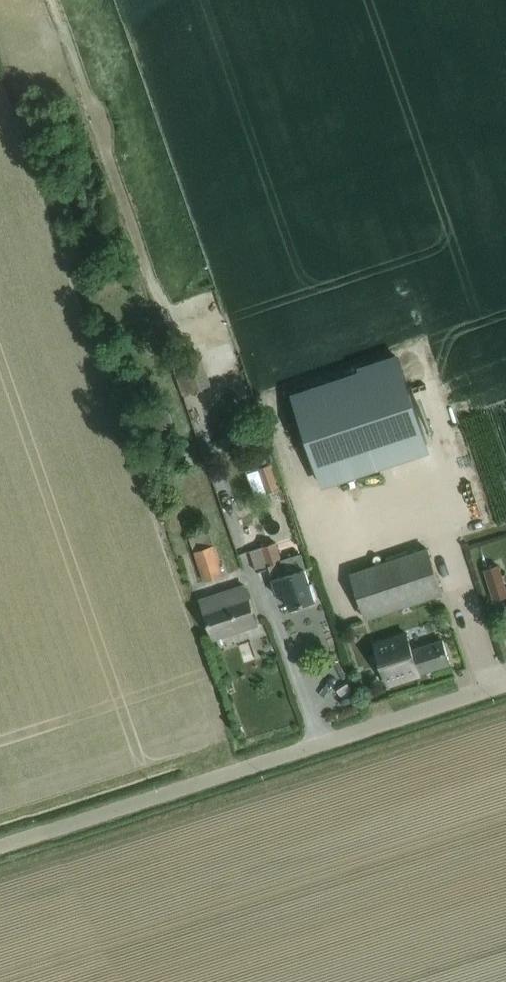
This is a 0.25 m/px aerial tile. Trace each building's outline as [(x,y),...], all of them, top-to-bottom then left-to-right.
[(178,360),(189,392),(211,384),(200,353),(178,360)] [(427,443),(398,358),(291,394),(319,479),(427,443)] [(272,463),(257,469),(265,492),(280,487),(272,463)] [(189,537),(194,552),(203,582),(222,576),(209,530),(189,537)] [(255,571),(267,567),(277,595),(284,593),(289,608),(314,600),(304,568),(285,574),(274,542),(249,550),(255,571)] [(441,594),(426,548),(350,573),(365,619),(441,594)] [(497,566),(484,570),(494,600),(505,596),(505,594),(497,566)] [(199,600),(204,615),(211,634),(237,625),(239,630),(256,624),(243,586),(199,600)] [(412,650),(407,633),(375,644),(387,682),(449,662),(441,640),(412,650)]
